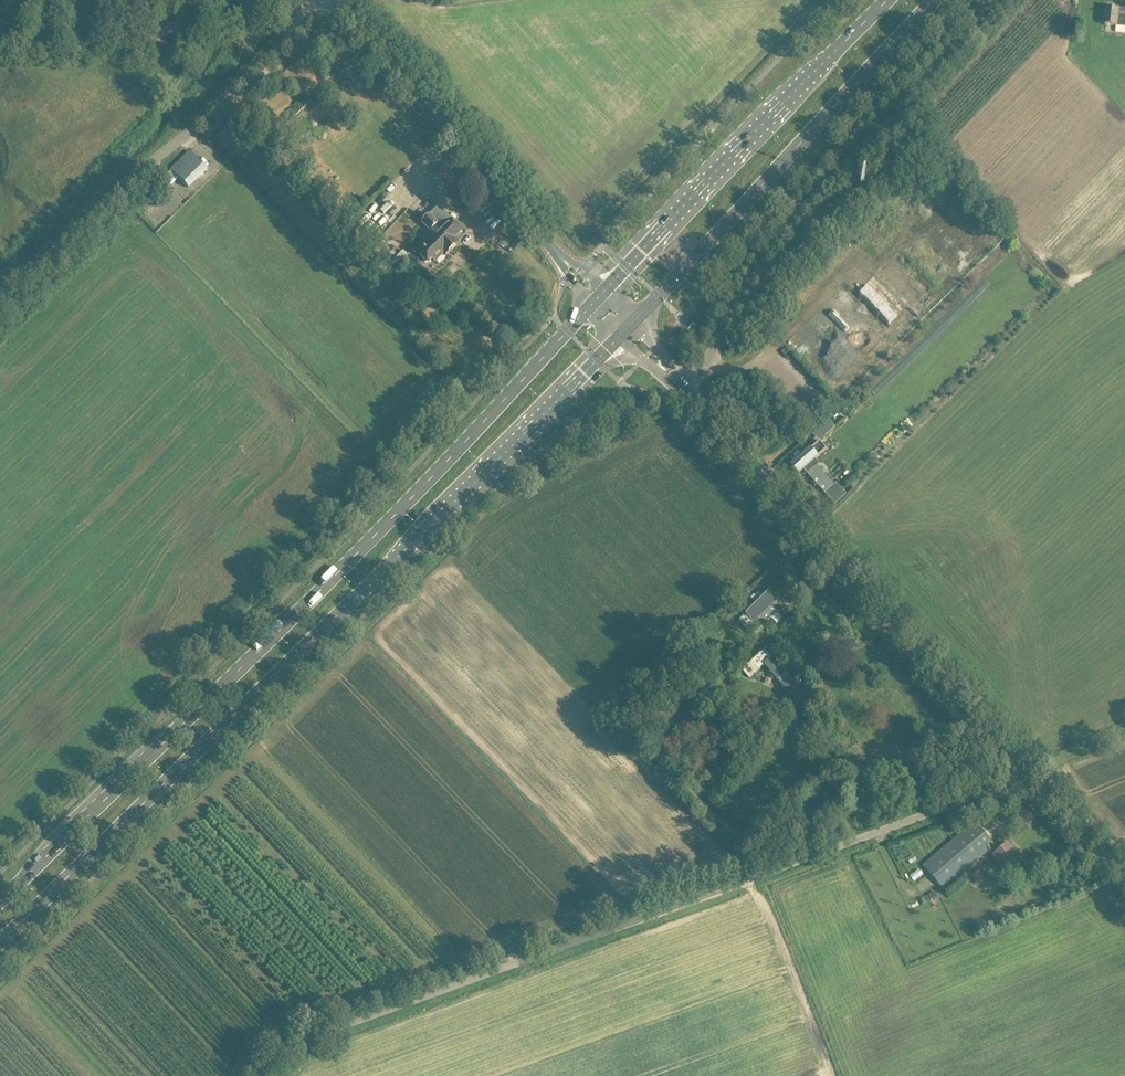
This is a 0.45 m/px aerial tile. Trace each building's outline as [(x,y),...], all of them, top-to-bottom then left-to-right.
[(1124,27),(1124,10),(1107,8),(1106,25),(1124,27)] [(171,171),(188,188),(207,169),(190,152),(171,171)] [(250,163),(258,171),(264,166),(255,157),(250,163)] [(437,172),(454,189),(463,180),(446,163),(437,172)] [(424,254),(422,256),(422,259),(424,262),(426,263),(429,263),(431,261),(433,259),(435,261),(443,253),(445,256),(458,243),(453,238),(462,229),(438,206),(422,223),(430,231),(435,226),(441,233),(424,250),(424,251),(425,253),(424,254)] [(381,240),(376,244),(390,259),(395,254),(381,240)] [(813,446),(835,426),(825,415),(803,434),(813,446)] [(810,449),(809,448),(790,466),(798,475),(803,470),(807,474),(811,471),(819,463),(815,459),(826,449),(819,441),(810,449)] [(836,483),(824,493),(835,505),(846,494),(836,483)] [(745,614),(753,623),(760,629),(777,612),(778,614),(788,604),(780,596),(776,600),(766,590),(765,590),(767,592),(745,614)] [(765,649),(756,656),(740,671),(742,670),(749,678),(764,664),(803,710),(812,703),(817,708),(798,686),(808,678),(805,680),(799,674),(793,680),(764,647),(763,647),(765,649)] [(923,866),(930,874),(943,889),(989,850),(1013,879),(1028,867),(1008,843),(997,852),(993,847),(994,846),(974,822),(923,866)] [(896,857),(902,865),(907,862),(902,853),(896,857)]
